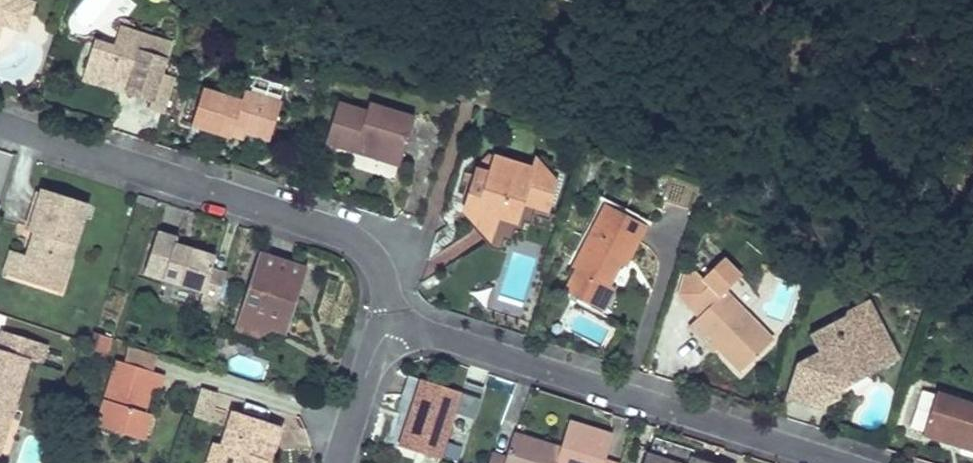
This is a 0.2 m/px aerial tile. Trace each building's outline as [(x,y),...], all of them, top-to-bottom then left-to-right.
[(5,26),(14,0),(0,0),(0,24),(5,26)] [(30,5),(16,0),(14,0),(5,26),(21,32),(30,5)] [(169,44),(119,28),(113,47),(94,40),(83,74),(127,88),(125,94),(150,102),(169,44)] [(127,88),(83,74),(82,80),(125,94),(127,88)] [(286,88),(264,81),(258,97),(280,104),(286,88)] [(239,102),(201,90),(190,125),(229,138),(229,136),(232,129),(244,133),(269,141),(280,104),(258,97),(243,92),(239,102)] [(365,113),(337,103),(324,144),(354,153),(356,145),(400,159),(414,119),(368,105),(365,113)] [(244,133),(232,129),(229,136),(241,140),(244,133)] [(400,159),(356,145),(354,153),(397,167),(400,159)] [(494,157),(489,156),(476,171),(489,174),(494,157)] [(547,167),(534,156),(530,169),(545,174),(547,167)] [(530,169),(494,157),(489,174),(476,171),(474,178),(482,179),(480,188),(471,186),(465,208),(477,221),(480,212),(499,217),(517,222),(522,205),(526,192),(538,195),(535,208),(547,211),(556,177),(545,174),(530,169)] [(482,179),(474,178),(471,186),(480,188),(482,179)] [(23,254),(16,276),(57,290),(86,203),(40,187),(26,228),(36,232),(34,239),(29,238),(23,254)] [(538,195),(526,192),(522,205),(535,208),(538,195)] [(648,230),(606,206),(573,267),(576,268),(589,276),(576,298),(601,312),(614,289),(610,287),(621,266),(625,259),(631,262),(648,230)] [(499,217),(480,212),(477,221),(493,236),(499,217)] [(176,238),(157,232),(144,274),(203,291),(213,257),(189,251),(187,257),(172,252),(174,246),(176,238)] [(189,251),(174,246),(172,252),(187,257),(189,251)] [(8,249),(0,271),(16,276),(23,254),(8,249)] [(305,269),(258,254),(237,319),(247,322),(254,339),(270,330),(277,326),(286,330),(305,269)] [(631,262),(625,259),(621,266),(626,269),(631,262)] [(700,281),(708,287),(691,306),(690,307),(700,317),(698,319),(725,345),(720,349),(743,370),(773,336),(724,292),(738,276),(719,260),(700,281)] [(589,276),(576,268),(563,290),(576,298),(589,276)] [(697,277),(680,296),(691,306),(708,287),(700,281),(697,277)] [(793,363),(783,398),(814,407),(821,383),(836,389),(840,378),(864,366),(868,373),(894,359),(864,300),(843,311),(841,317),(833,343),(815,352),(793,363)] [(841,317),(806,333),(815,352),(833,343),(841,317)] [(247,322),(237,319),(234,332),(254,339),(247,322)] [(725,345),(698,319),(690,329),(717,354),(720,349),(725,345)] [(4,433),(6,429),(29,359),(39,363),(45,345),(0,329),(0,436),(4,433)] [(102,336),(93,333),(89,343),(85,355),(95,358),(102,336)] [(110,339),(102,336),(95,358),(103,361),(110,339)] [(263,379),(267,362),(232,355),(229,372),(263,379)] [(163,372),(118,358),(97,424),(133,436),(141,410),(149,389),(157,391),(163,372)] [(864,366),(840,378),(836,389),(868,373),(864,366)] [(459,391),(404,372),(396,394),(411,399),(397,447),(437,460),(459,391)] [(836,389),(821,383),(814,407),(834,398),(836,389)] [(200,390),(192,419),(208,423),(216,395),(200,390)] [(935,392),(921,436),(972,451),(972,404),(935,392)] [(150,413),(141,410),(133,436),(141,438),(150,413)] [(231,410),(223,436),(216,433),(206,462),(256,462),(258,457),(267,460),(278,425),(231,410)] [(514,432),(506,457),(504,462),(603,462),(604,460),(612,434),(569,420),(560,446),(514,432)] [(6,429),(4,433),(0,436),(0,457),(6,459),(14,432),(6,429)] [(490,451),(487,462),(504,462),(506,457),(490,451)]
